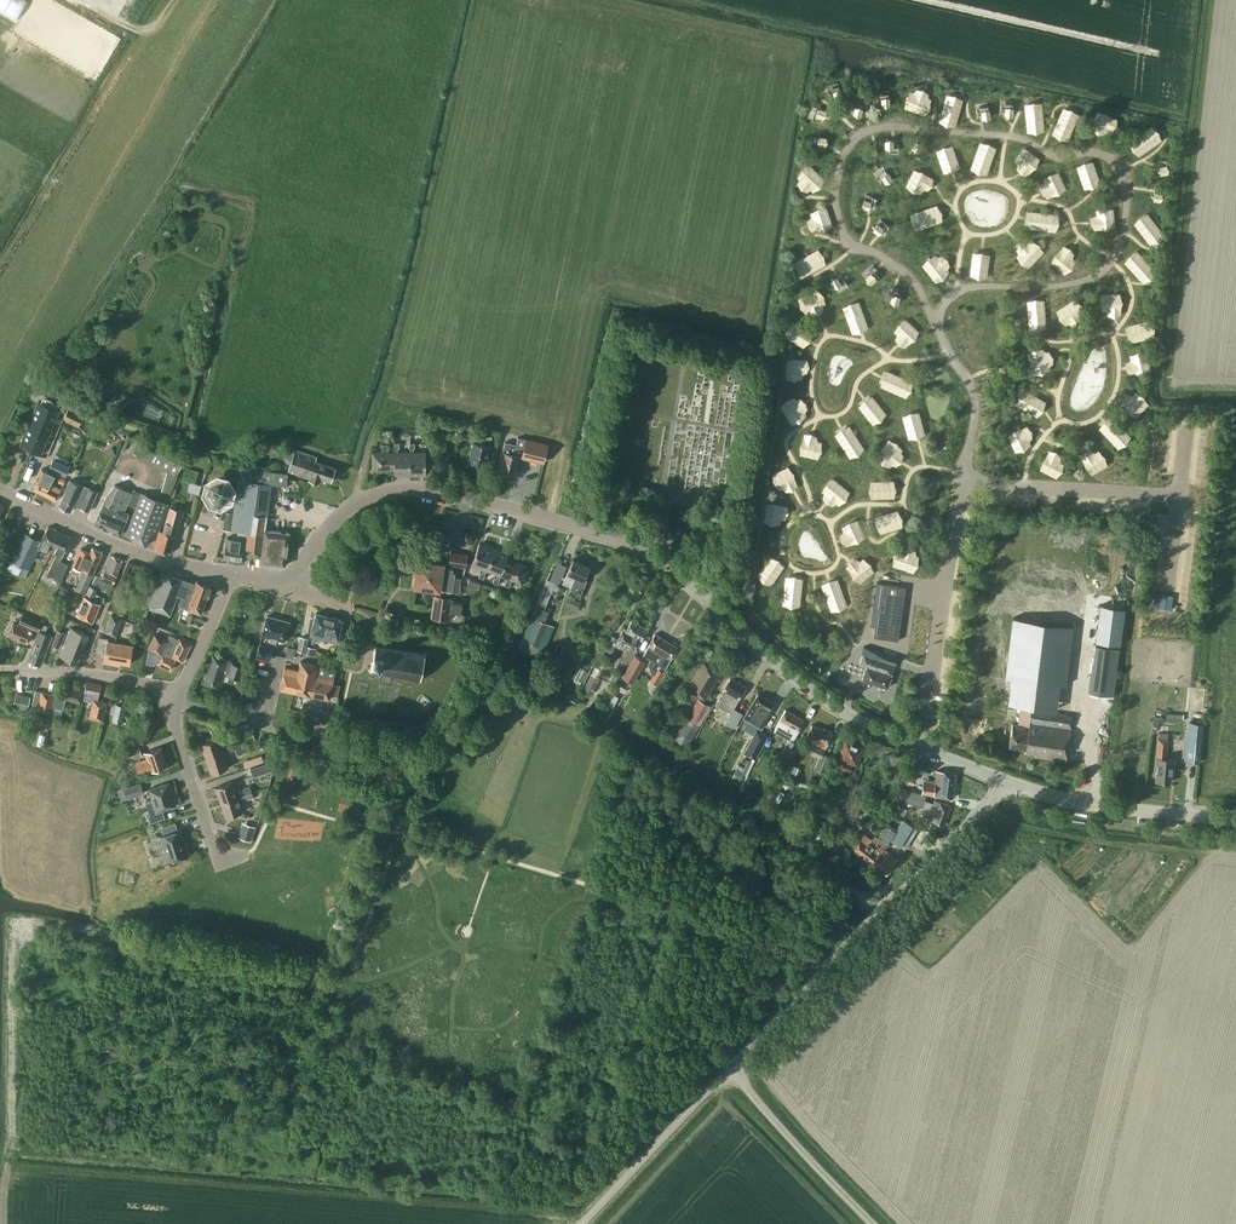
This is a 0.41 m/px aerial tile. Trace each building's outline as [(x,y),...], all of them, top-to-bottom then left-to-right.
[(17,19),(26,0),(0,0),(0,10),(17,19)] [(836,100),(816,97),(814,109),(833,113),(836,100)] [(815,112),(811,125),(837,132),(840,119),(815,112)] [(801,251),(818,255),(820,247),(803,242),(801,251)] [(812,278),(816,266),(799,261),(795,274),(812,278)] [(633,319),(621,316),(620,321),(632,324),(633,319)] [(112,397),(106,404),(117,414),(129,399),(118,390),(112,397)] [(20,444),(41,453),(44,446),(59,410),(57,408),(59,403),(43,396),(41,401),(38,400),(20,444)] [(63,418),(79,426),(85,413),(87,414),(89,410),(72,402),(63,418)] [(89,418),(103,427),(106,423),(92,413),(89,418)] [(455,429),(462,430),(464,423),(457,421),(455,429)] [(841,429),(839,439),(861,442),(863,433),(841,429)] [(469,460),(485,464),(490,445),(492,435),(480,433),(478,442),(473,441),(469,460)] [(518,437),(516,444),(505,442),(502,452),(500,460),(501,461),(499,471),(514,475),(519,456),(543,462),(547,444),(518,437)] [(155,463),(163,445),(161,445),(159,448),(144,441),(137,455),(155,463)] [(395,474),(410,474),(410,451),(400,451),(400,442),(394,442),(394,451),(395,469),(395,474)] [(410,442),(410,451),(410,474),(426,474),(426,451),(413,451),(413,447),(415,447),(415,442),(410,442)] [(372,469),(395,469),(394,451),(388,451),(388,443),(383,443),(383,451),(372,451),(372,469)] [(116,455),(112,447),(105,450),(109,458),(116,455)] [(288,470),(309,477),(309,478),(318,482),(319,479),(324,481),(325,478),(331,480),(335,467),(315,461),(317,456),(295,449),(288,470)] [(49,468),(64,476),(68,467),(53,459),(49,468)] [(286,485),(288,470),(288,473),(240,467),(234,513),(226,512),(224,529),(228,529),(228,530),(239,531),(238,537),(247,538),(244,552),(261,555),(260,561),(260,560),(260,562),(261,562),(284,564),(285,565),(285,564),(286,564),(286,563),(285,563),(290,532),(265,529),(270,494),(271,483),(286,485)] [(55,500),(61,489),(57,486),(48,482),(53,473),(42,468),(38,477),(37,478),(35,483),(38,485),(35,490),(55,500)] [(197,472),(185,468),(182,477),(194,481),(197,472)] [(208,489),(208,491),(209,491),(211,497),(213,498),(219,500),(221,500),(221,499),(226,497),(228,495),(227,495),(229,489),(229,487),(226,482),(226,481),(225,480),(225,481),(219,479),(219,478),(217,479),(211,482),(210,483),(208,489)] [(67,489),(59,505),(70,511),(71,509),(72,509),(74,504),(80,507),(89,511),(97,491),(83,484),(82,485),(70,479),(66,488),(67,489)] [(127,503),(137,507),(142,493),(134,489),(133,492),(114,484),(107,494),(94,523),(107,528),(120,533),(128,513),(124,511),(127,503)] [(830,487),(828,495),(849,500),(851,492),(830,487)] [(142,493),(137,507),(125,535),(146,544),(151,532),(156,534),(168,503),(143,492),(143,493),(142,493)] [(772,506),(792,507),(793,499),(773,498),(772,506)] [(154,547),(171,552),(183,510),(170,506),(163,530),(159,529),(154,547)] [(868,515),(852,632),(872,634),(888,518),(868,515)] [(40,543),(27,536),(23,534),(11,559),(29,567),(39,546),(46,550),(50,552),(52,549),(60,532),(48,526),(40,543)] [(228,529),(223,558),(241,560),(244,540),(227,537),(228,530),(228,529)] [(72,538),(60,532),(52,549),(57,552),(47,573),(61,580),(68,564),(60,560),(63,555),(72,538)] [(484,578),(487,570),(486,570),(494,548),(479,543),(472,564),(483,569),(482,572),(481,572),(479,577),(484,578)] [(101,555),(103,551),(92,546),(89,552),(80,548),(73,564),(84,569),(76,589),(84,592),(93,573),(101,555)] [(509,553),(494,548),(486,570),(487,570),(498,574),(496,577),(495,577),(493,582),(498,583),(501,575),(507,558),(509,553)] [(468,554),(451,551),(449,564),(466,567),(468,554)] [(114,583),(123,560),(112,555),(101,578),(96,575),(93,582),(111,590),(114,583)] [(507,558),(501,575),(507,577),(505,584),(510,586),(512,579),(522,582),(528,566),(507,558)] [(567,572),(575,576),(568,592),(579,597),(586,580),(584,579),(590,566),(573,558),(567,572)] [(534,610),(530,617),(544,623),(549,610),(545,609),(559,575),(561,576),(566,564),(554,559),(534,610)] [(452,591),(455,572),(452,572),(453,569),(445,567),(446,565),(442,565),(442,564),(419,561),(415,585),(438,588),(438,589),(452,591)] [(783,575),(783,567),(762,565),(761,573),(783,575)] [(207,596),(211,586),(196,580),(196,582),(162,570),(148,608),(170,616),(177,595),(182,596),(179,605),(201,613),(207,596)] [(478,590),(481,583),(469,579),(467,586),(478,590)] [(898,640),(906,586),(882,583),(876,626),(874,637),(898,640)] [(89,585),(86,593),(96,597),(99,590),(89,585)] [(58,594),(68,598),(71,590),(61,586),(58,594)] [(463,599),(434,595),(431,617),(448,619),(449,612),(461,614),(463,599)] [(569,596),(567,605),(581,610),(584,600),(569,596)] [(100,603),(89,599),(85,597),(78,614),(93,621),(100,603)] [(1117,662),(1123,611),(1100,608),(1089,693),(1113,696),(1117,662)] [(337,642),(343,620),(316,612),(310,634),(337,642)] [(18,622),(37,630),(41,621),(22,613),(18,622)] [(116,635),(122,618),(111,613),(104,630),(116,635)] [(267,616),(263,633),(262,636),(271,638),(270,642),(276,643),(277,640),(284,642),(285,639),(289,622),(267,616)] [(811,616),(808,625),(828,632),(831,623),(811,616)] [(530,617),(518,646),(542,656),(554,627),(544,623),(530,617)] [(912,660),(925,622),(910,617),(898,655),(912,660)] [(1073,626),(1013,618),(1004,677),(1010,678),(1006,701),(1054,709),(1058,685),(1064,686),(1073,626)] [(622,677),(634,655),(634,654),(635,652),(649,629),(632,620),(625,631),(623,630),(618,638),(611,634),(603,648),(610,652),(618,639),(630,646),(627,652),(625,651),(621,659),(629,663),(622,676),(622,677)] [(32,630),(13,622),(7,634),(27,642),(32,630)] [(78,662),(89,634),(71,627),(60,655),(78,662)] [(41,664),(48,645),(52,635),(39,630),(35,640),(28,660),(41,664)] [(58,630),(52,643),(59,647),(65,633),(58,630)] [(158,663),(170,669),(176,657),(183,660),(191,644),(180,638),(179,639),(170,634),(167,639),(154,632),(147,647),(163,655),(158,663)] [(643,654),(651,659),(649,663),(652,675),(649,680),(649,681),(656,685),(664,671),(663,671),(665,667),(670,659),(677,646),(656,633),(648,647),(643,654)] [(96,654),(105,656),(104,661),(113,662),(113,660),(129,663),(133,645),(109,640),(109,638),(99,636),(96,654)] [(300,636),(297,651),(305,652),(308,638),(300,636)] [(255,657),(256,657),(257,657),(269,660),(270,660),(271,654),(272,651),(268,650),(269,646),(259,643),(255,657)] [(255,645),(248,644),(246,653),(253,655),(255,645)] [(295,658),(298,648),(289,645),(287,656),(295,658)] [(317,648),(308,646),(306,654),(315,656),(317,648)] [(420,678),(425,654),(375,647),(370,669),(420,678)] [(896,657),(895,656),(873,649),(865,647),(863,653),(860,663),(866,665),(862,678),(887,686),(892,673),(891,673),(894,663),(896,657)] [(247,681),(250,669),(232,663),(233,661),(213,654),(204,682),(221,688),(226,674),(247,681)] [(646,661),(634,655),(622,677),(633,683),(646,661)] [(329,698),(330,694),(338,696),(340,685),(332,683),(335,672),(316,668),(317,664),(301,660),(299,669),(285,666),(280,688),(310,694),(329,698)] [(705,699),(721,672),(702,660),(686,688),(705,699)] [(592,674),(586,688),(596,692),(602,678),(592,674)] [(734,707),(737,701),(746,686),(730,677),(722,692),(715,703),(732,713),(726,723),(733,727),(742,712),(734,707)] [(102,719),(106,702),(97,700),(101,684),(87,681),(82,699),(92,701),(88,716),(102,719)] [(60,696),(66,698),(80,702),(83,689),(64,683),(60,696)] [(42,691),(42,692),(36,691),(34,700),(32,708),(37,709),(50,712),(52,706),(63,709),(66,698),(60,696),(55,694),(42,691)] [(28,709),(30,696),(15,693),(13,706),(28,709)] [(742,718),(761,728),(775,703),(758,693),(749,709),(747,709),(742,718)] [(608,703),(613,707),(618,697),(613,694),(608,703)] [(700,725),(711,706),(697,698),(687,716),(673,739),(687,747),(691,739),(699,725),(700,725)] [(116,704),(112,721),(122,724),(126,707),(116,704)] [(1073,715),(1020,707),(1017,724),(1012,723),(1009,746),(1026,749),(1025,752),(1036,754),(1035,756),(1067,760),(1073,715)] [(785,709),(777,724),(774,731),(789,739),(782,752),(792,757),(799,744),(793,740),(804,719),(785,709)] [(47,715),(36,712),(33,723),(45,726),(47,715)] [(1163,722),(1164,717),(1155,717),(1153,717),(1152,726),(1154,726),(1157,727),(1157,722),(1163,722)] [(805,741),(813,744),(809,753),(819,757),(821,758),(824,752),(832,733),(812,724),(805,741)] [(256,741),(254,735),(252,728),(245,731),(250,743),(256,741)] [(1191,729),(1190,755),(1202,755),(1203,729),(1191,729)] [(767,735),(757,730),(745,753),(755,758),(767,735)] [(1155,769),(1157,769),(1156,780),(1171,782),(1172,768),(1174,768),(1175,759),(1166,758),(1169,733),(1159,732),(1155,769)] [(201,743),(206,758),(224,752),(219,737),(201,743)] [(235,748),(242,746),(240,739),(232,742),(235,748)] [(857,764),(864,746),(845,739),(838,757),(834,767),(849,772),(853,763),(857,764)] [(130,761),(143,756),(139,746),(126,751),(130,761)] [(152,770),(167,765),(161,746),(145,752),(147,758),(134,762),(138,772),(143,771),(151,768),(152,770)] [(244,753),(242,746),(235,748),(237,755),(244,753)] [(224,752),(206,758),(211,772),(229,767),(224,752)] [(824,772),(831,755),(824,752),(821,758),(819,757),(815,768),(824,772)] [(245,768),(263,762),(261,755),(243,761),(245,768)] [(914,758),(913,758),(906,777),(915,780),(918,770),(926,773),(928,774),(931,765),(914,758)] [(269,762),(250,768),(253,777),(271,770),(269,762)] [(798,775),(801,769),(792,765),(789,772),(798,775)] [(953,797),(956,772),(937,770),(935,786),(934,794),(934,795),(953,797)] [(215,786),(220,802),(252,791),(250,785),(236,790),(233,780),(215,786)] [(150,822),(165,817),(162,809),(176,805),(168,782),(149,788),(152,799),(145,801),(150,814),(147,815),(150,822)] [(123,788),(127,798),(143,793),(139,783),(123,788)] [(934,794),(935,786),(923,784),(922,792),(934,794)] [(944,824),(951,806),(934,799),(933,803),(924,800),(926,794),(910,789),(906,802),(924,808),(926,811),(930,812),(927,818),(944,824)] [(252,791),(220,802),(225,817),(243,811),(240,801),(254,797),(252,791)] [(870,813),(869,812),(858,808),(859,806),(849,802),(846,812),(856,816),(855,819),(870,825),(871,819),(872,818),(872,816),(871,815),(870,813)] [(889,839),(890,840),(900,848),(916,828),(904,819),(899,824),(889,839)] [(851,848),(872,864),(883,849),(884,847),(886,846),(890,840),(889,839),(899,824),(896,828),(892,825),(892,820),(886,821),(887,829),(880,838),(874,842),(862,833),(851,848)] [(170,860),(187,854),(184,844),(185,843),(180,829),(178,829),(175,822),(161,827),(164,834),(161,835),(165,850),(167,849),(170,860)] [(242,823),(238,836),(251,840),(255,826),(242,823)] [(883,849),(872,864),(886,875),(898,859),(884,847),(883,849)]
